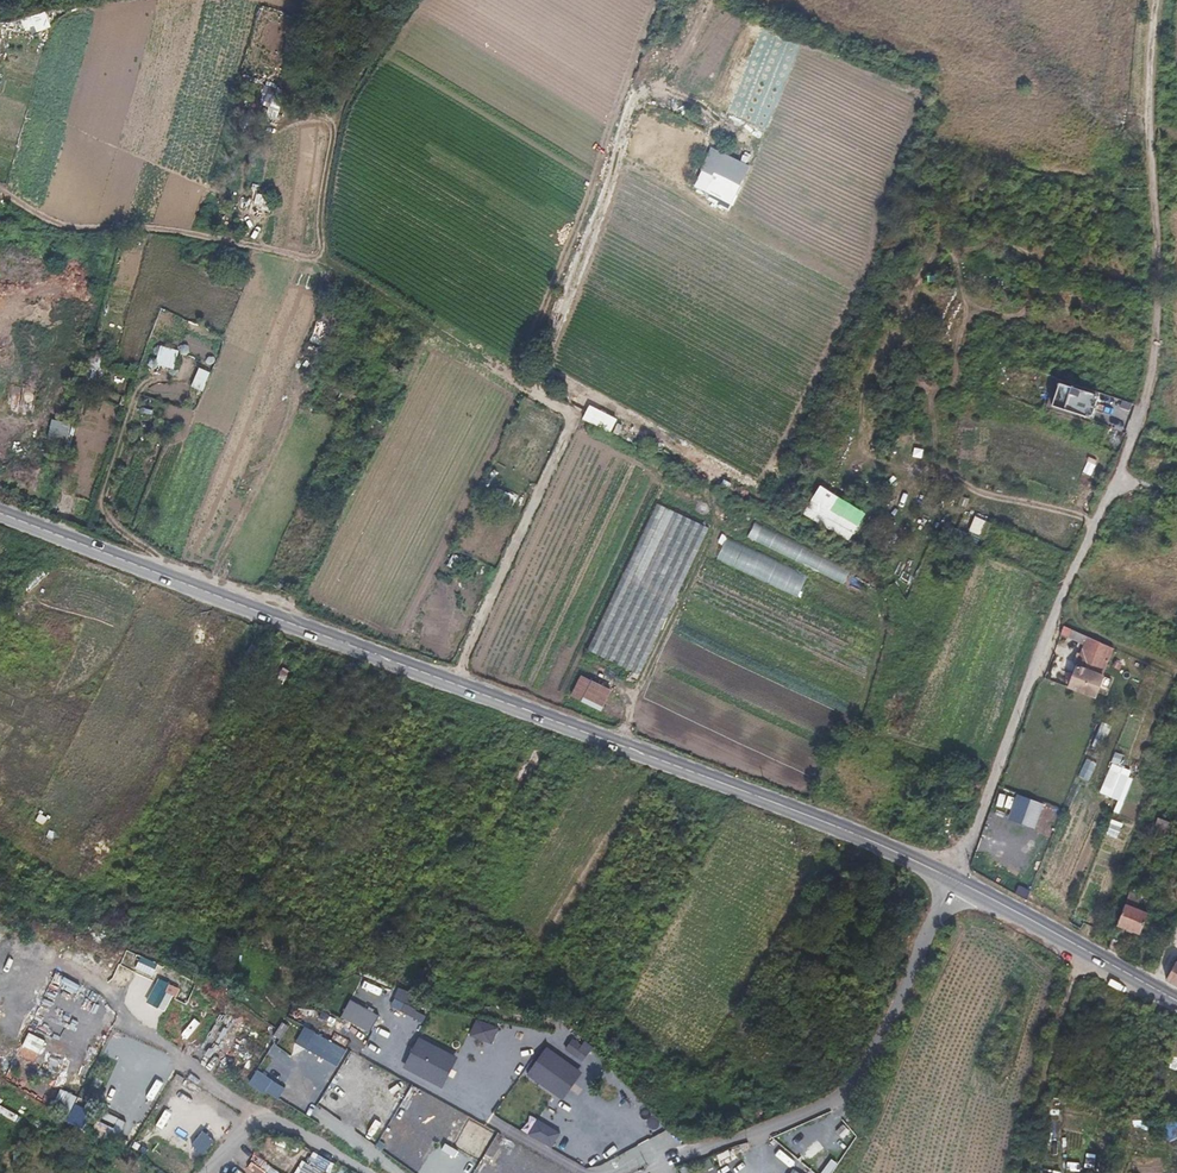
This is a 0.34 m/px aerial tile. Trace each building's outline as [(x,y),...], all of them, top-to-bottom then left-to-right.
[(709,194),(721,162),(704,157),(693,188),(709,194)] [(268,210),(269,196),(253,195),(253,209),(268,210)] [(158,346),(153,365),(172,371),(178,351),(158,346)] [(1055,384),(1048,408),(1090,421),(1097,396),(1055,384)] [(609,434),(616,420),(587,406),(580,420),(609,434)] [(67,443),(70,424),(49,421),(46,440),(67,443)] [(817,487),(802,512),(849,539),(864,514),(817,487)] [(510,507),(514,497),(504,493),(500,503),(510,507)] [(967,532),(980,537),(986,522),(973,517),(967,532)] [(746,540),(844,582),(851,567),(753,524),(746,540)] [(715,562),(798,594),(806,573),(724,540),(715,562)] [(1072,630),(1063,626),(1060,634),(1068,638),(1072,630)] [(1068,638),(1085,645),(1088,637),(1072,630),(1068,638)] [(1076,653),(1075,658),(1073,662),(1077,664),(1068,687),(1081,692),(1089,671),(1100,643),(1088,637),(1085,645),(1081,655),(1076,653)] [(1089,671),(1081,692),(1094,698),(1098,688),(1102,677),(1089,671)] [(569,699),(601,711),(609,689),(577,677),(569,699)] [(1110,680),(1102,677),(1098,688),(1106,692),(1110,680)] [(1089,781),(1096,763),(1084,758),(1077,776),(1089,781)] [(1113,790),(1120,772),(1109,768),(1102,785),(1113,790)] [(43,825),(47,818),(38,813),(34,820),(43,825)] [(1135,909),(1136,906),(1137,903),(1126,898),(1117,924),(1139,933),(1147,913),(1135,909)] [(1175,962),(1165,979),(1176,985),(1176,963),(1175,962)] [(422,1019),(424,1011),(390,999),(388,1007),(422,1019)] [(475,1017),(468,1035),(491,1044),(498,1026),(475,1017)] [(583,1061),(591,1046),(570,1035),(562,1051),(583,1061)] [(400,1067),(440,1086),(455,1055),(415,1036),(400,1067)] [(560,1099),(580,1071),(543,1045),(523,1073),(560,1099)] [(76,1116),(81,1102),(74,1099),(69,1113),(76,1116)] [(163,1108),(153,1125),(170,1134),(179,1118),(163,1108)] [(108,1129),(113,1121),(97,1112),(92,1120),(108,1129)] [(535,1120),(527,1134),(547,1145),(554,1131),(535,1120)] [(837,1147),(844,1137),(823,1122),(816,1132),(837,1147)] [(841,1124),(835,1132),(843,1138),(849,1130),(841,1124)] [(188,1144),(202,1155),(214,1139),(200,1129),(188,1144)] [(571,1158),(584,1141),(569,1130),(556,1146),(571,1158)] [(738,1166),(729,1148),(713,1155),(722,1172),(724,1172),(738,1166)] [(300,1160),(293,1172),(323,1172),(330,1162),(311,1151),(305,1163),(300,1160)] [(774,1153),(770,1159),(785,1170),(789,1165),(774,1153)]
